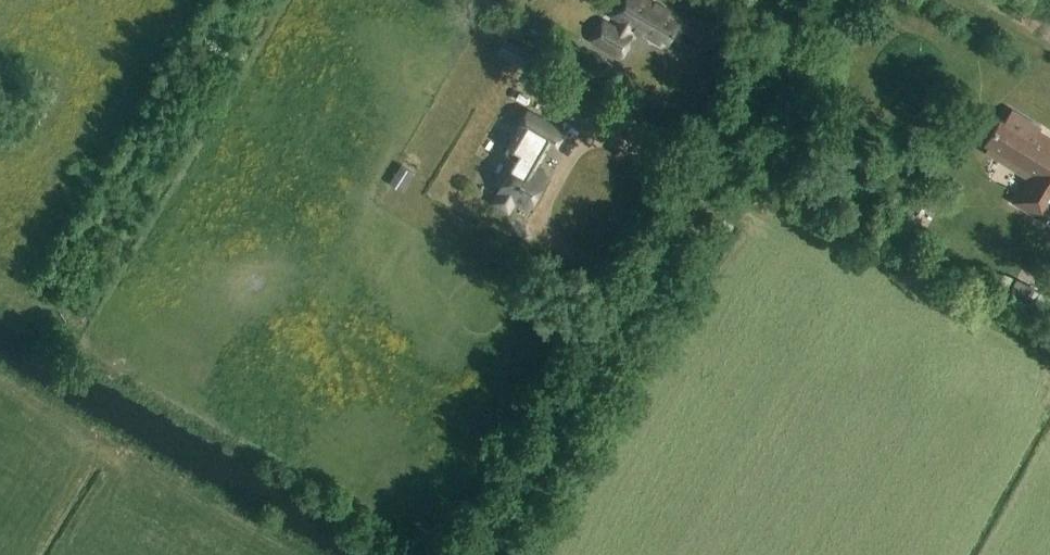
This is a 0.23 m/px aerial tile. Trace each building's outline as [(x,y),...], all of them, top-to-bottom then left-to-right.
[(622,21),(618,28),(605,21),(593,40),(620,55),(631,36),(627,34),(631,26),(660,43),(663,38),(669,42),(679,25),(666,17),(669,12),(648,0),(622,0),(613,16),(622,21)] [(543,43),(550,30),(535,21),(527,34),(543,43)] [(528,211),(549,177),(536,169),(551,144),(555,146),(564,129),(528,109),(506,146),(508,147),(506,152),(516,159),(497,192),(500,194),(496,200),(497,205),(505,210),(510,209),(514,203),(528,211)] [(986,144),(990,146),(987,151),(1029,178),(1014,202),(1045,221),(1049,213),(1049,142),(1036,134),(1040,128),(1012,111),(1005,122),(1001,120),(986,144)] [(951,254),(958,233),(949,230),(942,251),(951,254)] [(1017,277),(1007,293),(1049,319),(1049,297),(1017,277)]
